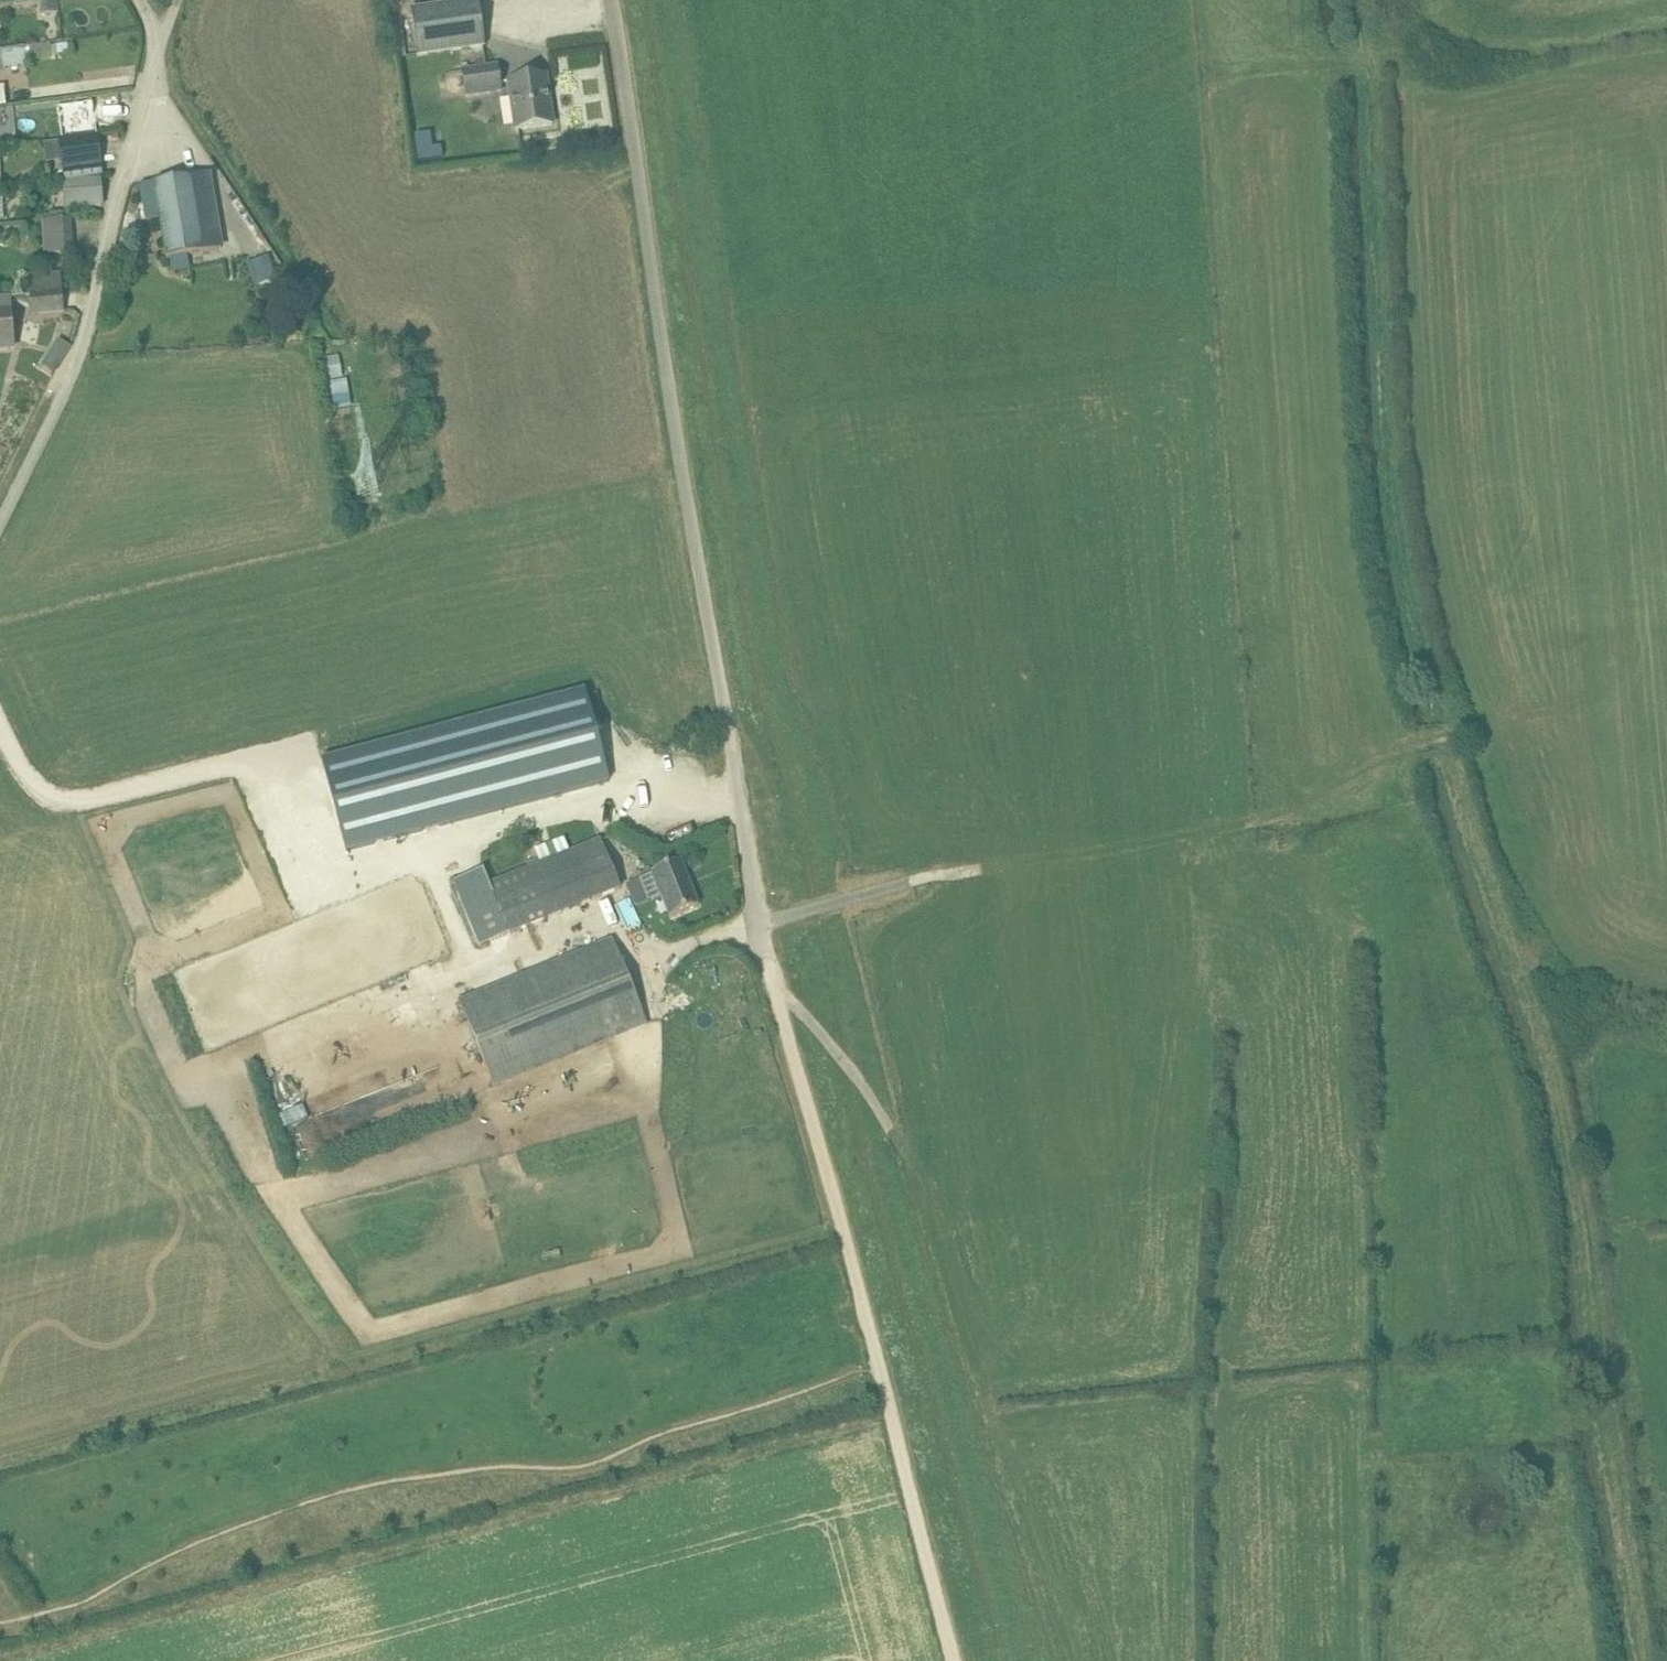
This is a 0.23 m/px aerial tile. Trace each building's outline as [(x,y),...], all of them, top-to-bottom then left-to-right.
[(418,54),(486,45),(479,0),(469,0),(412,8),(418,54)] [(40,3),(42,13),(58,11),(56,1),(40,3)] [(50,46),(52,53),(69,51),(68,43),(50,46)] [(27,63),(24,47),(0,50),(0,67),(27,63)] [(460,69),(464,97),(503,91),(499,63),(460,69)] [(509,80),(516,129),(553,124),(546,75),(509,80)] [(431,132),(412,135),(415,161),(443,158),(442,146),(433,147),(431,132)] [(60,141),(61,142),(66,180),(103,175),(97,136),(60,141)] [(155,182),(167,258),(219,249),(208,188),(206,173),(155,182)] [(64,181),(66,210),(105,206),(102,178),(64,181)] [(44,221),(46,254),(73,252),(70,219),(44,221)] [(28,275),(30,294),(64,291),(62,272),(28,275)] [(14,346),(9,295),(0,296),(0,347),(14,346)] [(31,300),(32,313),(65,310),(64,297),(31,300)] [(58,339),(51,351),(64,359),(71,347),(58,339)] [(324,358),(327,379),(342,376),(339,356),(324,358)] [(584,692),(322,761),(346,849),(346,850),(608,781),(584,692)] [(600,839),(490,884),(510,933),(620,888),(600,839)] [(652,872),(670,917),(699,905),(680,860),(652,872)] [(460,1001),(494,1085),(647,1023),(612,939),(460,1001)]
